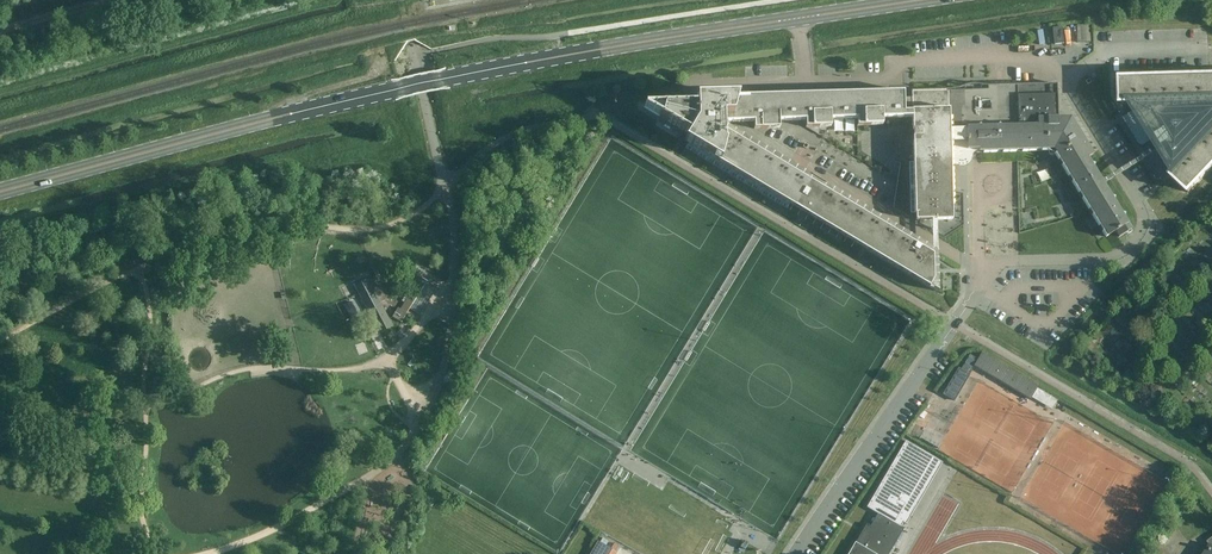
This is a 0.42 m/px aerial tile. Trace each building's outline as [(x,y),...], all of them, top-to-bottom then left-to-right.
[(1077,25),(1077,42),(1084,42),(1091,41),(1090,25),(1083,25),(1077,25)] [(1052,28),(1054,43),(1064,41),(1062,27),(1052,28)] [(1121,79),(1122,104),(1131,104),(1135,110),(1153,140),(1174,173),(1171,176),(1190,193),(1211,169),(1211,77),(1121,79)] [(1058,118),(1057,84),(988,86),(982,85),(980,85),(975,84),(972,84),(967,86),(964,86),(957,88),(951,90),(912,91),(912,98),(905,98),(904,91),(784,95),(784,89),(740,90),(733,116),(724,116),(724,123),(727,122),(754,122),(754,129),(768,129),(768,128),(780,128),(780,121),(806,120),(806,128),(832,126),(831,119),(857,119),(857,126),(883,125),(883,118),(914,117),(915,163),(900,164),(894,208),(916,221),(953,220),(951,149),(968,148),(968,149),(981,149),(981,151),(985,151),(985,152),(990,152),(990,153),(1050,151),(1055,154),(1107,237),(1117,231),(1120,237),(1132,230),(1124,218),(1126,214),(1121,213),(1114,202),(1116,197),(1111,196),(1104,185),(1106,180),(1101,180),(1094,169),(1095,164),(1091,163),(1087,158),(1094,154),(1072,118),(1058,118)] [(728,126),(727,122),(724,123),(724,116),(733,116),(740,90),(713,91),(713,97),(704,97),(697,97),(697,104),(663,105),(663,106),(645,107),(660,117),(659,117),(689,135),(685,141),(693,146),(689,152),(782,207),(786,201),(930,287),(939,292),(938,252),(728,126)] [(1141,147),(1153,140),(1135,110),(1122,118),(1141,147)] [(407,313),(427,281),(421,277),(420,278),(421,278),(401,310),(407,313)] [(355,287),(369,313),(382,306),(369,280),(355,287)] [(383,331),(393,326),(382,306),(369,313),(373,320),(376,318),(383,331)] [(407,313),(401,310),(398,308),(393,317),(402,322),(407,313)] [(355,309),(349,312),(352,319),(359,315),(355,309)] [(1039,386),(983,353),(979,359),(971,355),(962,370),(959,369),(944,395),(955,401),(970,375),(975,367),(1031,400),(1039,386)] [(906,441),(867,507),(878,514),(902,527),(904,523),(907,524),(943,463),(906,441)] [(1166,497),(1173,501),(1179,490),(1173,486),(1166,497)] [(878,514),(871,526),(867,524),(856,542),(849,553),(889,553),(904,528),(902,527),(878,514)] [(1208,542),(1210,545),(1204,553),(1211,553),(1211,539),(1208,542)] [(599,542),(592,553),(609,553),(611,549),(610,548),(599,542)] [(613,543),(610,548),(611,549),(616,552),(619,547),(613,543)]
